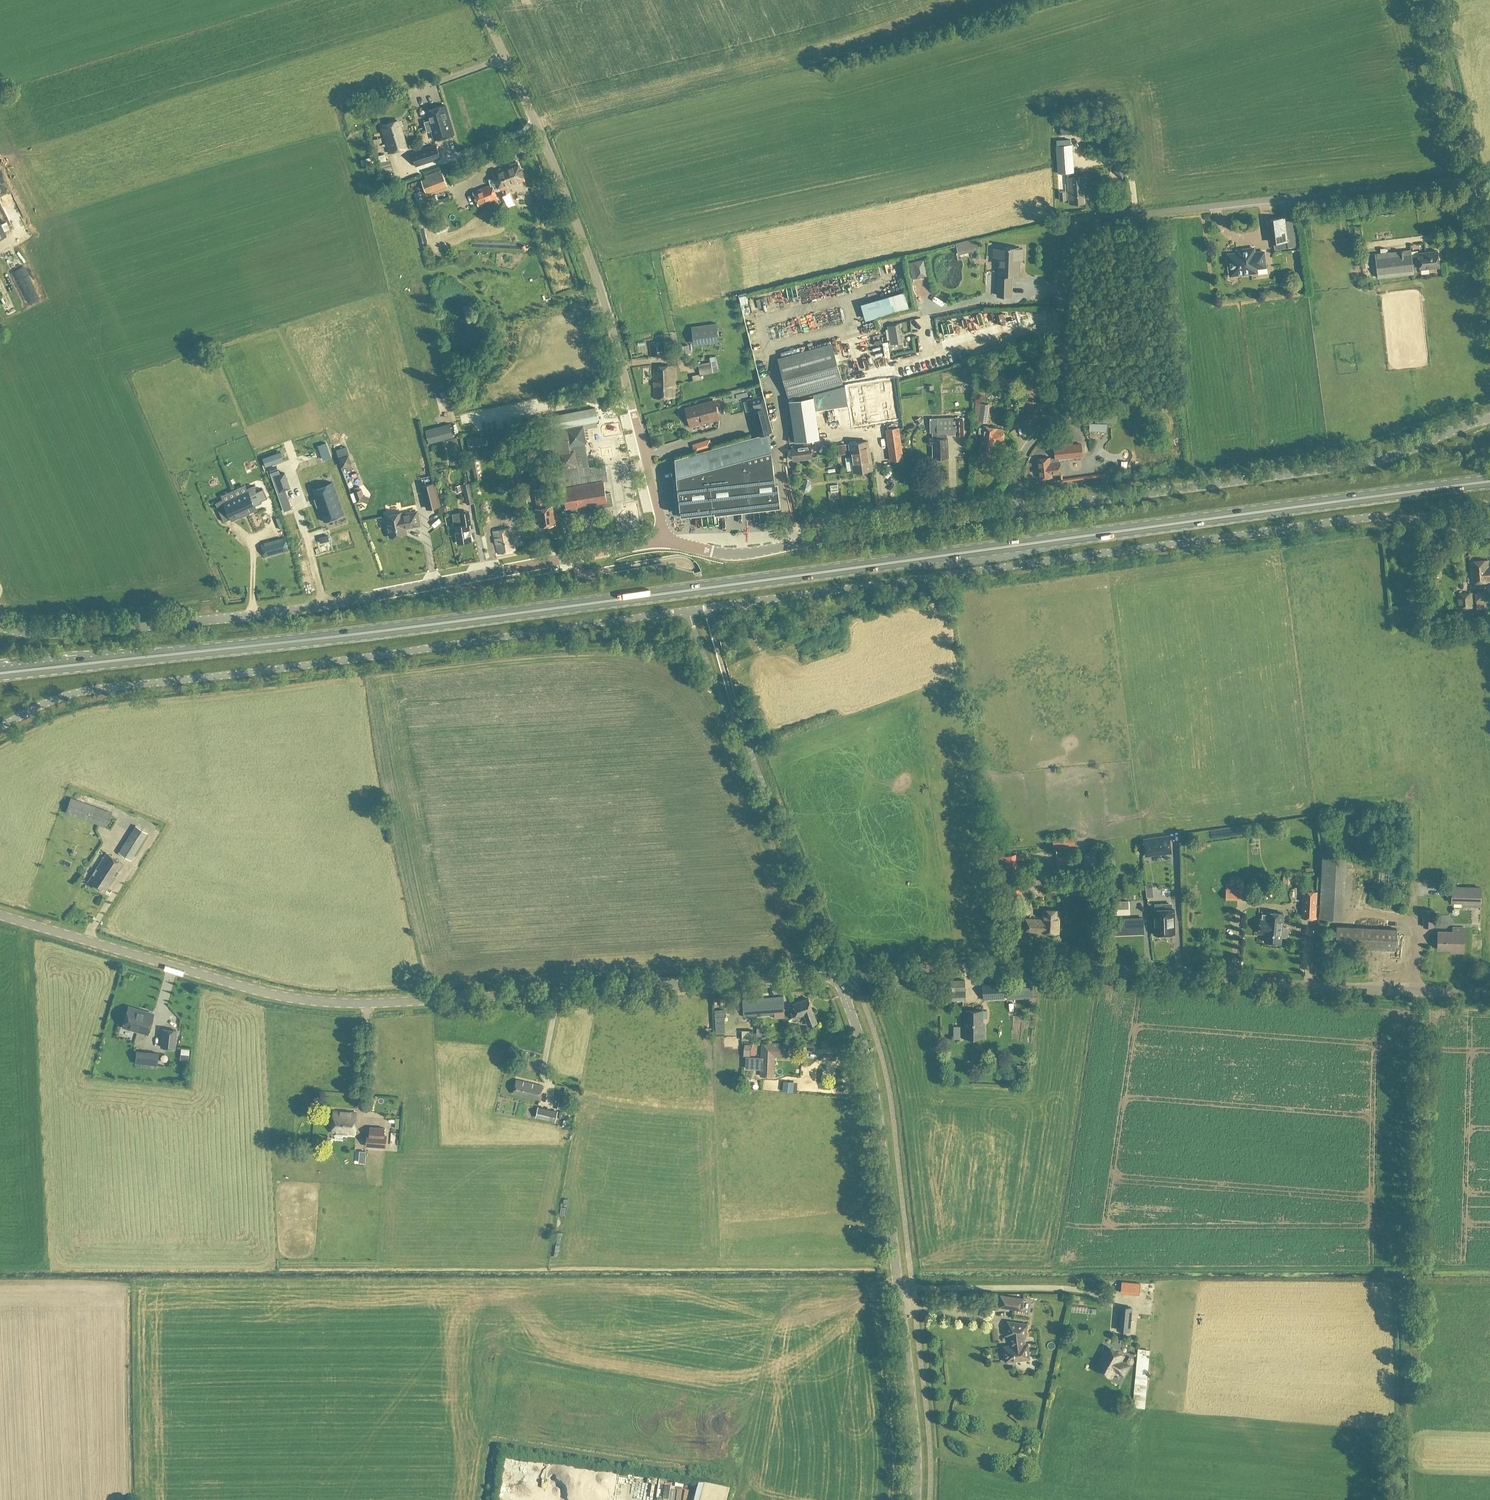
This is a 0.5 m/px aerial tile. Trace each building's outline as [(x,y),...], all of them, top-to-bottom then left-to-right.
[(426,127),(450,119),(445,105),(426,111),(429,120),(424,122),(426,127)] [(454,134),(450,119),(426,127),(427,132),(432,130),(435,140),(454,134)] [(396,121),(381,126),(389,153),(404,149),(396,121)] [(436,145),(412,153),(417,167),(441,159),(436,145)] [(1072,146),(1056,147),(1058,173),(1073,172),(1072,146)] [(385,154),(378,156),(380,163),(383,174),(390,172),(387,161),(385,154)] [(371,155),(361,158),(363,163),(373,161),(371,155)] [(508,188),(508,185),(515,183),(516,184),(525,181),(518,162),(492,172),(494,177),(491,179),(490,182),(491,185),(473,192),(478,206),(498,199),(494,190),(498,189),(499,191),(508,188)] [(427,195),(447,187),(441,169),(424,175),(426,179),(421,180),(427,195)] [(1086,192),(1085,176),(1067,177),(1068,191),(1059,192),(1060,201),(1069,200),(1069,205),(1085,204),(1084,192),(1086,192)] [(1297,217),(1284,218),(1270,220),(1274,250),(1300,246),(1297,217)] [(967,253),(964,241),(955,243),(958,255),(967,253)] [(993,248),(993,258),(1000,258),(999,275),(1000,275),(1000,279),(999,279),(998,297),(1011,297),(1011,279),(1010,279),(1010,275),(1019,275),(1019,266),(1017,266),(1017,260),(1019,260),(1023,260),(1023,250),(1019,250),(1019,249),(1010,249),(1010,248),(1008,248),(1008,249),(993,248)] [(1256,268),(1265,267),(1264,252),(1254,253),(1253,248),(1241,250),(1242,253),(1228,254),(1229,265),(1228,266),(1229,272),(1230,274),(1230,275),(1232,275),(1234,276),(1240,276),(1241,274),(1257,272),(1256,268)] [(1411,250),(1375,255),(1378,278),(1414,274),(1413,268),(1420,268),(1420,269),(1439,267),(1437,251),(1418,253),(1419,256),(1412,257),(1411,250)] [(927,276),(924,259),(912,262),(916,278),(927,276)] [(870,286),(861,289),(865,298),(873,295),(870,286)] [(694,345),(718,342),(716,323),(691,327),(694,345)] [(902,343),(899,324),(887,326),(888,329),(885,330),(887,340),(889,340),(890,344),(902,343)] [(881,335),(871,339),(876,353),(886,349),(881,335)] [(672,339),(663,341),(650,342),(652,357),(665,355),(665,354),(672,353),(671,346),(673,346),(672,339)] [(681,346),(681,355),(690,354),(689,345),(681,346)] [(843,383),(832,345),(779,361),(790,399),(843,383)] [(708,358),(709,362),(698,365),(700,375),(714,373),(714,372),(719,371),(716,356),(708,358)] [(673,387),(674,387),(674,367),(654,367),(656,398),(673,398),(673,387)] [(896,380),(846,387),(852,431),(902,424),(896,380)] [(790,409),(788,442),(819,437),(813,394),(789,400),(790,409)] [(764,397),(757,398),(760,408),(751,410),(758,435),(772,431),(764,397)] [(1043,403),(1023,399),(1019,421),(1039,424),(1043,403)] [(720,419),(715,401),(686,408),(689,421),(688,423),(689,427),(694,426),(695,425),(703,423),(703,424),(720,419)] [(987,423),(990,404),(976,402),(973,421),(987,423)] [(598,421),(595,408),(548,418),(550,430),(598,421)] [(929,438),(927,440),(927,443),(929,445),(933,445),(933,458),(948,458),(948,438),(946,438),(946,434),(957,434),(957,435),(964,435),(964,419),(957,419),(956,418),(931,419),(931,424),(937,424),(938,432),(932,432),(933,438),(929,438)] [(450,424),(443,426),(425,430),(429,444),(447,439),(453,438),(450,424)] [(606,465),(589,468),(581,425),(550,430),(547,431),(551,455),(557,454),(560,469),(554,470),(557,490),(563,489),(566,507),(565,507),(566,513),(579,510),(580,513),(594,510),(593,508),(613,505),(611,493),(606,494),(604,481),(608,481),(606,465)] [(901,428),(899,428),(886,430),(891,461),(903,459),(900,434),(908,433),(907,427),(901,428)] [(983,427),(979,457),(993,459),(995,440),(1001,441),(1002,430),(996,430),(997,429),(983,427)] [(548,439),(547,439),(545,428),(536,430),(538,440),(539,440),(541,451),(549,449),(548,439)] [(769,432),(675,458),(681,514),(778,504),(773,464),(746,467),(743,440),(769,433),(769,432)] [(692,444),(694,452),(712,446),(710,439),(692,444)] [(468,444),(474,480),(481,479),(475,447),(486,445),(485,440),(468,444)] [(850,452),(853,473),(872,470),(868,441),(849,444),(850,452)] [(793,458),(793,460),(812,457),(811,444),(791,447),(792,448),(788,449),(787,459),(793,458)] [(846,444),(838,445),(839,454),(847,453),(846,444)] [(1055,447),(1056,459),(1082,456),(1081,444),(1055,447)] [(280,450),(262,457),(265,466),(283,459),(280,450)] [(352,464),(349,455),(339,458),(342,468),(352,464)] [(1039,479),(1052,477),(1051,475),(1061,474),(1060,462),(1050,463),(1050,458),(1037,459),(1039,479)] [(606,463),(613,502),(630,499),(624,460),(606,463)] [(278,469),(270,472),(283,510),(291,507),(285,489),(282,481),(287,479),(284,471),(279,472),(278,469)] [(811,483),(807,480),(802,480),(799,484),(800,489),(804,492),(809,492),(812,488),(811,483)] [(420,486),(426,510),(441,507),(435,482),(420,486)] [(827,483),(828,491),(836,490),(835,482),(827,483)] [(332,484),(313,490),(323,520),(343,513),(332,484)] [(462,492),(464,492),(467,505),(473,504),(468,484),(461,485),(462,492)] [(223,500),(216,503),(224,521),(231,518),(232,520),(240,516),(240,517),(249,513),(248,513),(256,509),(250,495),(256,493),(253,486),(247,489),(248,491),(224,502),(223,500)] [(358,503),(361,502),(363,495),(364,496),(361,489),(359,487),(353,489),(354,491),(353,492),(353,493),(350,494),(353,503),(357,501),(358,503)] [(552,506),(550,506),(548,494),(543,495),(542,489),(535,490),(537,508),(536,508),(537,518),(539,518),(541,526),(555,524),(552,506)] [(529,528),(524,507),(513,510),(516,520),(517,520),(520,531),(529,528)] [(403,513),(386,515),(388,528),(387,530),(387,534),(390,535),(390,537),(407,534),(406,528),(420,526),(418,512),(403,514),(403,513)] [(453,515),(455,528),(453,529),(454,535),(456,534),(458,543),(472,540),(469,524),(471,524),(469,512),(453,515)] [(370,517),(372,525),(382,524),(381,515),(370,517)] [(515,551),(511,529),(493,532),(498,554),(515,551)] [(329,540),(327,534),(317,537),(318,542),(329,540)] [(285,538),(261,545),(265,556),(288,550),(285,538)] [(530,541),(533,551),(539,548),(536,539),(530,541)] [(1471,584),(1489,583),(1489,581),(1489,567),(1488,561),(1470,562),(1471,584)] [(1484,593),(1475,593),(1475,608),(1485,608),(1484,593)] [(1460,610),(1473,609),(1472,594),(1458,595),(1460,610)] [(1437,610),(1436,600),(1424,602),(1426,612),(1437,610)] [(683,649),(686,657),(692,655),(689,646),(683,649)] [(737,670),(744,669),(743,661),(735,663),(737,670)] [(766,667),(769,675),(778,671),(775,664),(766,667)] [(66,813),(106,827),(111,813),(71,798),(66,813)] [(1429,821),(1429,830),(1442,831),(1442,821),(1429,821)] [(147,833),(136,826),(119,853),(130,860),(147,833)] [(170,834),(163,835),(165,842),(172,841),(170,834)] [(1146,856),(1171,853),(1169,836),(1144,839),(1146,856)] [(1074,837),(1053,839),(1054,847),(1074,845),(1074,837)] [(1084,856),(1084,865),(1092,870),(1100,865),(1099,856),(1092,852),(1084,856)] [(1111,865),(1111,852),(1103,852),(1103,866),(1111,865)] [(105,893),(123,864),(107,853),(88,882),(105,893)] [(1022,895),(1020,878),(1017,855),(1000,857),(1003,881),(1005,897),(1022,895)] [(1078,870),(1077,855),(1056,856),(1057,871),(1078,870)] [(1346,858),(1336,858),(1322,857),(1319,918),(1333,919),(1343,919),(1346,858)] [(1391,887),(1391,900),(1401,900),(1402,888),(1391,887)] [(1452,887),(1452,902),(1463,903),(1463,906),(1480,906),(1481,888),(1452,887)] [(1226,889),(1226,900),(1245,901),(1245,889),(1243,889),(1243,888),(1235,888),(1235,889),(1226,889)] [(1318,891),(1303,891),(1302,918),(1316,918),(1318,891)] [(1153,910),(1154,934),(1175,933),(1174,909),(1171,909),(1171,904),(1156,905),(1156,910),(1153,910)] [(1042,920),(1026,919),(1025,932),(1059,934),(1061,911),(1043,910),(1042,920)] [(1433,911),(1424,911),(1424,927),(1433,927),(1433,911)] [(1261,919),(1260,919),(1259,933),(1266,934),(1265,943),(1280,944),(1281,937),(1286,938),(1288,936),(1288,929),(1287,927),(1282,927),(1282,926),(1283,913),(1268,912),(1268,914),(1262,913),(1261,919)] [(1143,933),(1143,918),(1115,919),(1115,934),(1143,933)] [(1397,929),(1337,926),(1336,946),(1396,950),(1397,929)] [(1439,932),(1438,950),(1455,950),(1455,952),(1464,953),(1465,928),(1453,927),(1453,932),(1439,932)] [(1003,984),(983,985),(984,999),(1003,999),(1003,984)] [(963,1002),(962,986),(950,987),(950,1002),(963,1002)] [(1007,989),(1007,998),(1033,996),(1032,987),(1007,989)] [(773,1015),(773,1013),(784,1012),(783,997),(742,1000),(744,1017),(773,1015)] [(796,1011),(789,1014),(792,1021),(799,1018),(798,1017),(804,1015),(808,1026),(817,1023),(807,999),(800,1002),(793,1004),(796,1011)] [(147,1034),(153,1014),(128,1007),(123,1027),(147,1034)] [(983,1027),(983,1011),(965,1011),(965,1026),(963,1026),(963,1038),(984,1038),(984,1027),(983,1027)] [(957,1038),(958,1026),(950,1026),(950,1038),(957,1038)] [(175,1048),(176,1030),(162,1029),(161,1047),(175,1048)] [(753,1031),(742,1030),(741,1040),(753,1041),(753,1031)] [(761,1058),(757,1058),(756,1069),(761,1069),(760,1076),(774,1077),(775,1056),(787,1057),(788,1044),(762,1043),(761,1058)] [(142,1064),(157,1065),(158,1053),(144,1052),(142,1064)] [(543,1086),(516,1080),(513,1094),(540,1100),(543,1086)] [(791,1092),(792,1082),(783,1081),(783,1091),(791,1092)] [(577,1092),(557,1088),(555,1098),(575,1102),(577,1092)] [(557,1109),(567,1111),(569,1105),(559,1103),(557,1109)] [(536,1117),(555,1122),(558,1112),(538,1107),(536,1117)] [(357,1113),(334,1112),(333,1133),(356,1135),(357,1113)] [(384,1129),(371,1128),(370,1138),(368,1138),(367,1145),(385,1146),(386,1139),(383,1139),(384,1129)] [(1140,1283),(1122,1281),(1120,1293),(1139,1295),(1140,1283)] [(1156,1294),(1157,1284),(1147,1284),(1147,1293),(1156,1294)] [(1006,1307),(1014,1308),(1015,1298),(1007,1297),(1006,1307)] [(1120,1308),(1118,1330),(1129,1331),(1131,1308),(1120,1308)] [(1028,1324),(1008,1322),(1007,1332),(1010,1332),(1011,1346),(1004,1347),(1005,1352),(1004,1354),(1004,1359),(1006,1360),(1006,1362),(1008,1361),(1009,1363),(1014,1362),(1016,1360),(1030,1359),(1028,1344),(1025,1344),(1024,1338),(1026,1338),(1028,1324)] [(1124,1356),(1108,1347),(1096,1368),(1112,1377),(1115,1371),(1124,1375),(1129,1366),(1120,1362),(1124,1356)] [(1149,1351),(1148,1351),(1139,1349),(1134,1407),(1144,1407),(1149,1351)] [(730,1489),(698,1481),(693,1499),(727,1499),(730,1489)]
